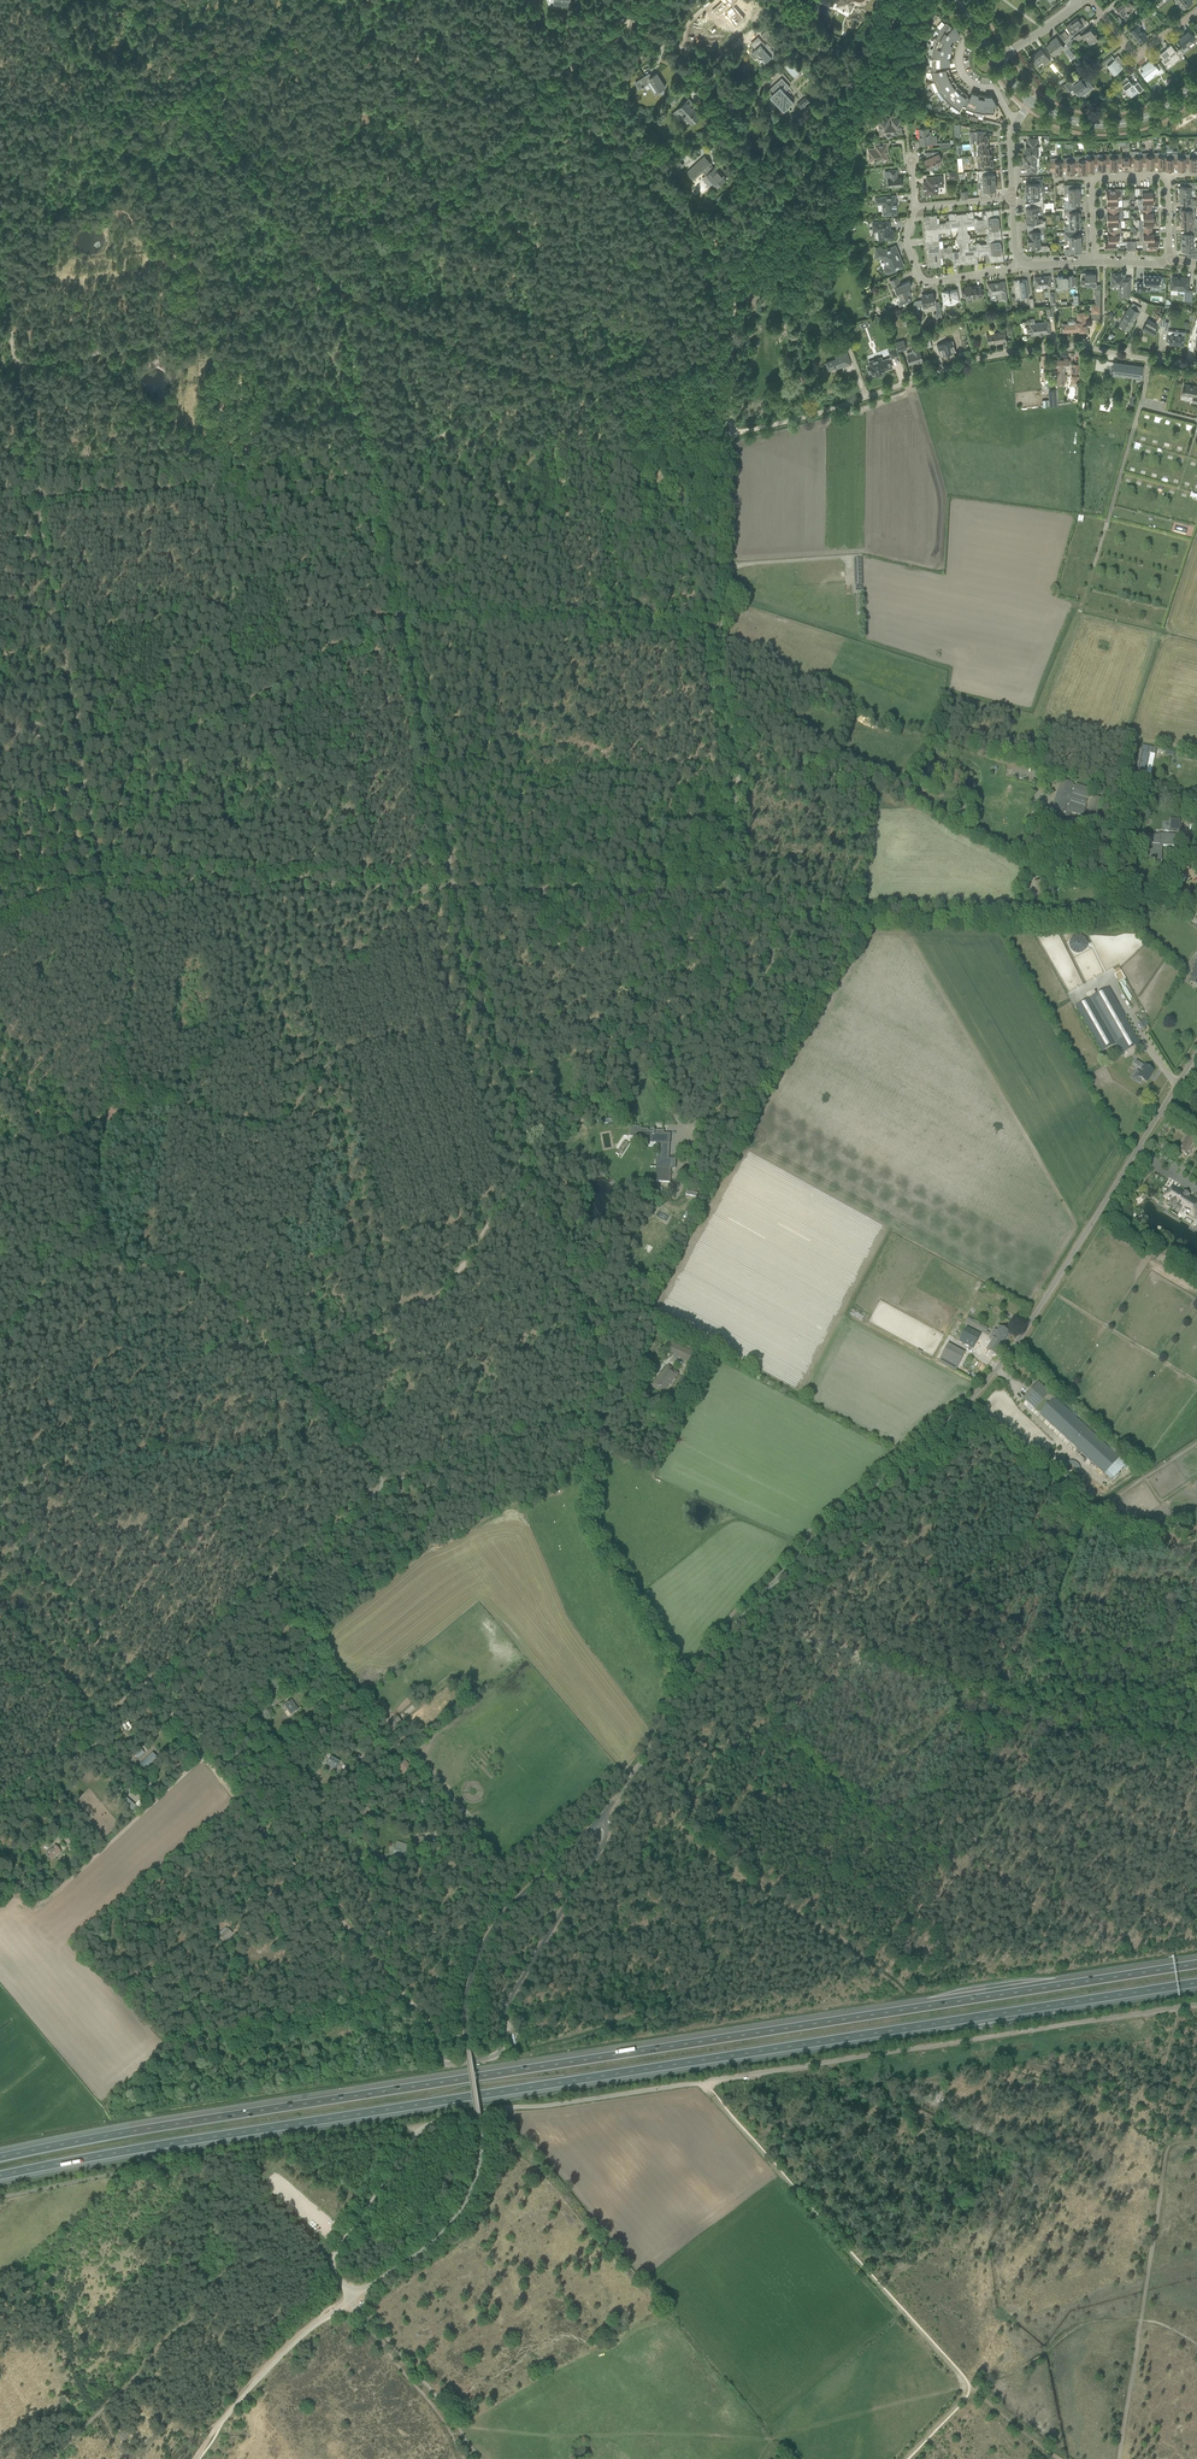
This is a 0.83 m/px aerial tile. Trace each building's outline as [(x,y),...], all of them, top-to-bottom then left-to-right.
[(727,0),(724,3),(724,2),(714,10),(719,15),(723,11),(726,14),(725,14),(727,16),(728,16),(732,20),(731,21),(735,25),(743,18),(732,6),(737,0),(726,0),(727,0)] [(837,5),(844,9),(846,4),(852,7),(854,3),(855,3),(857,4),(858,4),(859,4),(861,4),(862,3),(863,3),(864,3),(866,2),(867,1),(869,0),(839,0),(837,5)] [(1133,6),(1129,0),(1127,0),(1116,8),(1122,17),(1125,14),(1124,13),(1133,6)] [(1177,2),(1179,0),(1185,7),(1183,9),(1183,8),(1183,9),(1193,2),(1191,0),(1175,0),(1177,2)] [(831,11),(821,6),(818,12),(827,17),(831,11)] [(761,17),(757,13),(753,17),(756,21),(761,17)] [(1067,35),(1068,36),(1063,40),(1066,43),(1071,39),(1070,38),(1073,36),(1073,35),(1084,27),(1077,18),(1073,21),(1073,22),(1071,24),(1070,23),(1066,26),(1071,32),(1067,35)] [(1142,26),(1138,21),(1131,26),(1133,29),(1129,32),(1133,37),(1134,36),(1140,43),(1147,37),(1143,32),(1143,33),(1139,28),(1142,26)] [(946,22),(940,30),(956,39),(960,34),(955,25),(952,27),(946,22)] [(1092,27),(1082,35),(1077,39),(1079,42),(1085,38),(1090,44),(1099,37),(1092,27)] [(940,30),(935,39),(952,45),(953,45),(956,39),(940,30),(939,30),(940,30)] [(1181,36),(1176,39),(1178,41),(1177,42),(1178,43),(1179,42),(1179,43),(1182,46),(1182,47),(1183,48),(1196,38),(1191,32),(1189,30),(1181,37),(1181,36)] [(758,37),(753,42),(753,41),(753,42),(758,47),(752,53),(755,57),(757,55),(764,63),(771,57),(769,54),(771,51),(768,47),(758,36),(758,37)] [(1066,43),(1063,46),(1056,37),(1053,40),(1053,41),(1047,46),(1053,54),(1062,48),(1071,60),(1076,56),(1070,49),(1069,47),(1066,43)] [(936,39),(932,48),(950,51),(953,45),(952,45),(935,39),(936,39)] [(1072,39),(1071,39),(1066,43),(1069,47),(1075,43),(1072,39)] [(1166,65),(1170,62),(1172,65),(1184,56),(1179,49),(1176,52),(1170,45),(1166,48),(1167,49),(1162,53),(1162,52),(1160,54),(1159,54),(1163,59),(1162,60),(1162,59),(1161,60),(1165,65),(1168,69),(1166,66),(1166,65)] [(950,51),(932,48),(933,48),(931,58),(949,58),(950,57),(951,51),(950,51)] [(1050,61),(1045,54),(1041,49),(1031,57),(1037,65),(1043,61),(1045,65),(1050,61)] [(1108,65),(1115,74),(1123,68),(1121,65),(1124,63),(1118,55),(1114,58),(1112,55),(1104,61),(1107,65),(1108,65)] [(949,58),(931,58),(932,58),(932,68),(950,64),(950,57),(949,58)] [(1142,71),(1145,74),(1143,76),(1147,81),(1153,76),(1152,75),(1155,72),(1156,74),(1160,71),(1159,70),(1159,69),(1162,67),(1159,63),(1156,66),(1155,64),(1154,65),(1151,60),(1141,68),(1143,70),(1142,71)] [(1052,63),(1057,70),(1060,68),(1055,61),(1052,63)] [(950,64),(932,68),(933,72),(931,72),(933,82),(950,75),(949,68),(946,69),(945,66),(950,65),(950,64)] [(663,90),(662,88),(665,86),(657,73),(651,76),(650,73),(635,82),(637,85),(639,89),(642,87),(642,88),(643,87),(643,85),(647,82),(654,93),(658,91),(659,93),(663,90)] [(950,74),(950,75),(933,82),(934,82),(938,91),(953,81),(953,80),(950,74)] [(623,84),(629,79),(625,75),(620,80),(623,84)] [(1074,85),(1070,80),(1064,85),(1070,92),(1073,89),(1080,98),(1084,95),(1094,87),(1085,77),(1081,80),(1081,79),(1074,85)] [(1132,84),(1129,80),(1127,77),(1120,82),(1130,96),(1131,96),(1132,96),(1133,96),(1143,88),(1138,81),(1134,84),(1133,83),(1132,84)] [(781,78),(767,91),(768,91),(771,89),(774,93),(770,97),(783,111),(788,108),(788,107),(793,102),(784,92),(790,87),(781,78)] [(953,81),(938,91),(944,99),(957,86),(953,80),(953,81)] [(957,86),(944,99),(951,105),(962,91),(961,90),(957,86)] [(962,91),(951,105),(951,106),(951,105),(959,111),(961,107),(962,105),(966,107),(970,98),(969,98),(966,97),(967,94),(962,90),(961,90),(962,91)] [(965,108),(965,109),(974,112),(978,94),(972,92),(969,98),(970,98),(966,107),(965,108)] [(978,94),(974,112),(975,112),(984,114),(985,95),(984,95),(978,94)] [(984,95),(985,95),(984,114),(984,113),(994,114),(993,106),(997,106),(992,95),(984,95)] [(810,103),(805,97),(796,105),(802,111),(810,103)] [(689,99),(677,110),(673,114),(678,120),(680,118),(681,119),(681,118),(683,120),(685,121),(689,121),(691,124),(694,121),(695,122),(698,118),(700,116),(693,108),(695,106),(689,99)] [(901,132),(900,118),(892,119),(893,124),(889,124),(888,118),(878,119),(880,136),(887,135),(888,136),(889,136),(890,134),(890,133),(901,132)] [(929,132),(928,128),(919,129),(919,134),(919,139),(920,139),(920,145),(937,144),(936,136),(932,136),(931,132),(929,132)] [(982,131),(972,132),(972,139),(977,140),(977,143),(984,142),(984,143),(988,142),(987,135),(986,135),(983,135),(982,131)] [(1024,156),(1038,156),(1037,139),(1028,139),(1028,146),(1026,146),(1026,151),(1025,152),(1025,156),(1024,156)] [(977,143),(973,143),(973,151),(978,151),(978,155),(988,154),(988,155),(989,155),(989,154),(988,147),(985,147),(984,143),(984,142),(977,143)] [(875,148),(870,148),(871,155),(869,155),(869,162),(875,161),(875,162),(876,162),(876,160),(887,159),(886,150),(887,150),(887,143),(875,144),(875,148)] [(1136,151),(1129,151),(1130,157),(1130,164),(1134,164),(1134,166),(1134,169),(1138,168),(1139,169),(1142,169),(1142,168),(1142,166),(1142,164),(1142,156),(1137,157),(1137,155),(1136,153),(1136,151)] [(926,158),(924,159),(927,166),(927,170),(934,169),(934,162),(942,159),(939,153),(937,154),(936,152),(926,152),(926,158)] [(1160,152),(1153,152),(1154,156),(1154,164),(1158,164),(1158,166),(1158,168),(1162,168),(1166,168),(1166,158),(1165,156),(1161,156),(1161,155),(1160,152)] [(1114,157),(1110,157),(1110,165),(1110,167),(1110,170),(1113,170),(1114,169),(1118,169),(1118,167),(1117,165),(1122,165),(1122,157),(1121,153),(1115,154),(1114,156),(1114,157)] [(1148,153),(1142,153),(1142,156),(1142,164),(1146,164),(1146,166),(1146,168),(1150,168),(1151,168),(1154,168),(1154,166),(1154,164),(1154,156),(1149,156),(1149,155),(1148,153)] [(978,155),(976,156),(977,162),(982,163),(982,167),(983,167),(983,168),(988,167),(988,166),(993,166),(992,158),(989,158),(988,155),(988,154),(978,155)] [(1080,155),(1074,155),(1074,161),(1074,169),(1078,168),(1079,170),(1079,173),(1082,173),(1083,173),(1086,173),(1086,172),(1086,171),(1086,170),(1086,158),(1086,154),(1080,156),(1080,155)] [(1090,158),(1086,158),(1086,170),(1086,171),(1089,171),(1090,170),(1094,170),(1094,168),(1094,166),(1098,166),(1098,158),(1098,154),(1091,154),(1090,157),(1090,158)] [(1102,158),(1098,158),(1098,166),(1098,167),(1098,170),(1101,170),(1102,170),(1106,169),(1106,165),(1110,165),(1110,157),(1110,154),(1103,154),(1102,156),(1102,158)] [(1170,158),(1166,158),(1166,168),(1166,170),(1169,170),(1173,170),(1173,167),(1173,166),(1178,165),(1177,158),(1177,154),(1170,154),(1170,157),(1170,158)] [(1182,158),(1177,158),(1178,165),(1178,167),(1178,170),(1181,170),(1185,169),(1185,167),(1185,165),(1189,165),(1189,157),(1189,154),(1182,154),(1182,156),(1182,158)] [(1038,156),(1024,156),(1024,157),(1023,158),(1023,161),(1024,162),(1024,167),(1027,167),(1027,174),(1036,173),(1036,156),(1038,156)] [(703,157),(687,172),(693,180),(703,171),(713,183),(713,184),(717,188),(720,186),(719,185),(726,179),(725,178),(725,179),(722,176),(721,176),(718,172),(719,171),(715,167),(711,170),(708,166),(710,164),(703,157)] [(1069,157),(1062,158),(1062,161),(1062,169),(1067,169),(1067,171),(1067,173),(1070,173),(1071,174),(1074,173),(1074,170),(1074,169),(1074,161),(1070,161),(1070,160),(1069,157)] [(1130,157),(1122,157),(1122,165),(1122,167),(1122,171),(1125,171),(1129,171),(1130,171),(1130,166),(1130,164),(1130,157)] [(1057,158),(1050,158),(1050,169),(1055,169),(1055,171),(1055,173),(1058,173),(1059,174),(1062,174),(1062,171),(1062,169),(1062,161),(1058,161),(1058,160),(1057,158)] [(683,165),(679,160),(669,168),(674,173),(683,165)] [(889,170),(890,178),(887,178),(888,187),(891,186),(891,187),(900,187),(900,186),(902,185),(902,177),(896,177),(896,174),(897,174),(897,169),(889,170)] [(983,182),(995,181),(994,174),(993,174),(991,173),(989,173),(989,170),(978,171),(979,177),(983,178),(983,182)] [(949,178),(952,178),(952,180),(958,179),(957,172),(948,172),(949,178)] [(937,194),(937,187),(943,186),(942,176),(927,178),(927,182),(924,182),(925,195),(937,194)] [(1025,191),(1039,191),(1039,187),(1041,186),(1043,185),(1042,179),(1030,179),(1031,179),(1031,183),(1030,184),(1029,183),(1026,183),(1026,187),(1025,188),(1025,191)] [(995,181),(983,182),(984,187),(979,188),(980,197),(988,196),(988,191),(990,191),(992,190),(996,190),(995,186),(996,185),(996,182),(995,182),(995,181)] [(1180,187),(1180,190),(1179,190),(1179,193),(1180,193),(1180,195),(1191,194),(1191,190),(1193,190),(1193,189),(1196,188),(1196,182),(1185,182),(1185,186),(1180,187)] [(1069,196),(1081,196),(1080,192),(1079,191),(1079,188),(1074,188),(1074,184),(1064,185),(1064,191),(1066,193),(1068,193),(1069,196)] [(1142,195),(1142,199),(1138,199),(1153,198),(1153,192),(1148,192),(1148,188),(1139,188),(1140,195),(1142,195)] [(1120,196),(1120,195),(1120,189),(1111,189),(1111,193),(1106,193),(1107,200),(1117,199),(1117,196),(1120,196)] [(1039,191),(1025,191),(1025,195),(1026,196),(1026,199),(1030,199),(1031,198),(1032,199),(1032,203),(1031,203),(1033,203),(1043,203),(1043,196),(1042,195),(1039,195),(1039,191)] [(1191,194),(1180,195),(1180,196),(1179,196),(1179,199),(1180,199),(1180,202),(1185,202),(1185,206),(1187,206),(1194,206),(1196,206),(1196,200),(1194,200),(1194,198),(1191,198),(1191,194)] [(897,214),(895,196),(882,197),(882,198),(875,198),(876,204),(883,204),(884,215),(897,214)] [(1081,196),(1069,196),(1069,200),(1065,200),(1063,202),(1064,208),(1075,208),(1076,208),(1075,208),(1074,204),(1075,203),(1077,204),(1080,204),(1080,201),(1081,200),(1081,196)] [(1153,205),(1153,198),(1138,199),(1138,204),(1139,204),(1139,209),(1140,209),(1149,209),(1149,205),(1153,205)] [(1117,203),(1117,199),(1107,200),(1107,207),(1111,206),(1111,210),(1123,210),(1123,206),(1118,206),(1118,203),(1117,203)] [(1043,203),(1033,203),(1034,207),(1026,208),(1026,215),(1038,215),(1037,211),(1040,211),(1040,210),(1044,210),(1044,203),(1043,203)] [(1181,211),(1181,214),(1180,214),(1180,218),(1181,218),(1181,219),(1195,218),(1192,218),(1191,211),(1194,211),(1194,206),(1187,206),(1187,210),(1181,211)] [(1075,208),(1064,208),(1064,215),(1067,215),(1067,216),(1069,216),(1069,220),(1080,220),(1080,218),(1081,218),(1081,215),(1080,215),(1080,212),(1075,212),(1075,208)] [(977,218),(974,218),(974,225),(999,223),(999,218),(997,217),(999,214),(999,209),(985,210),(986,219),(979,220),(977,218)] [(1149,209),(1140,209),(1140,213),(1143,213),(1143,216),(1143,220),(1154,219),(1153,213),(1149,213),(1149,209)] [(1123,210),(1111,210),(1112,214),(1107,214),(1107,221),(1118,220),(1121,220),(1123,220),(1123,216),(1123,210)] [(966,213),(961,214),(963,238),(970,238),(970,235),(968,233),(967,226),(974,225),(974,218),(973,212),(969,212),(967,215),(966,213)] [(963,238),(961,214),(956,214),(955,216),(952,213),(949,214),(949,220),(950,227),(957,227),(958,234),(956,236),(956,239),(963,238)] [(949,220),(946,221),(945,223),(937,224),(937,215),(923,216),(923,221),(926,223),(925,225),(925,229),(950,227),(949,220)] [(1038,215),(1026,215),(1026,223),(1034,223),(1034,227),(1043,227),(1046,227),(1045,220),(1040,221),(1040,219),(1038,219),(1038,215)] [(1181,223),(1180,223),(1180,226),(1181,227),(1182,227),(1185,227),(1185,226),(1190,226),(1190,228),(1192,228),(1192,230),(1196,230),(1196,222),(1195,222),(1195,218),(1181,219),(1181,223)] [(1154,219),(1143,220),(1138,220),(1139,230),(1141,230),(1150,230),(1150,226),(1154,226),(1154,219)] [(1080,220),(1069,220),(1069,224),(1067,224),(1067,225),(1065,225),(1065,232),(1074,231),(1076,231),(1075,227),(1080,227),(1080,224),(1081,224),(1081,221),(1080,221),(1080,220)] [(1121,220),(1118,220),(1107,221),(1108,228),(1112,227),(1112,231),(1121,231),(1121,227),(1121,220)] [(881,240),(888,239),(888,238),(893,238),(893,230),(890,231),(889,222),(881,222),(873,222),(874,232),(879,231),(880,235),(881,235),(881,240)] [(999,228),(999,223),(974,225),(975,232),(978,232),(980,229),(987,229),(988,236),(1001,235),(1001,231),(998,229),(999,228)] [(950,227),(925,229),(926,234),(927,235),(925,238),(925,242),(939,241),(938,233),(945,233),(948,234),(951,234),(950,227)] [(1043,227),(1034,227),(1033,227),(1033,231),(1028,232),(1028,235),(1027,235),(1028,239),(1040,239),(1040,234),(1044,234),(1043,227)] [(1150,234),(1150,230),(1141,230),(1141,234),(1143,234),(1143,237),(1144,237),(1144,241),(1158,240),(1154,240),(1154,237),(1154,233),(1150,234)] [(1192,230),(1186,231),(1189,231),(1189,234),(1181,235),(1182,243),(1193,242),(1193,238),(1195,238),(1195,237),(1196,237),(1196,230),(1192,230)] [(1065,232),(1064,232),(1065,239),(1069,239),(1069,243),(1081,243),(1081,235),(1074,235),(1074,231),(1065,232)] [(1121,231),(1112,231),(1112,235),(1108,235),(1108,238),(1108,241),(1105,242),(1115,241),(1115,242),(1119,242),(1119,238),(1119,235),(1121,235),(1121,231)] [(1001,235),(988,236),(988,244),(981,244),(979,242),(976,243),(976,249),(976,250),(1001,247),(1001,243),(999,241),(1002,239),(1001,235)] [(959,251),(952,252),(953,259),(952,259),(953,265),(957,265),(959,262),(961,264),(965,263),(963,238),(956,239),(957,242),(959,244),(959,251)] [(970,241),(970,238),(963,238),(965,263),(970,263),(971,261),(974,263),(978,263),(977,256),(977,257),(976,250),(976,249),(969,250),(968,243),(970,241)] [(1040,239),(1028,239),(1028,244),(1028,248),(1032,248),(1032,250),(1035,249),(1035,251),(1050,251),(1049,247),(1047,245),(1041,245),(1041,244),(1040,244),(1040,239)] [(1147,244),(1147,245),(1142,245),(1142,250),(1156,250),(1156,247),(1158,247),(1158,244),(1158,243),(1158,240),(1144,241),(1147,241),(1147,244)] [(939,241),(925,242),(926,246),(928,248),(927,249),(927,254),(952,252),(952,245),(949,245),(947,247),(940,248),(939,241)] [(1115,241),(1105,242),(1105,245),(1104,245),(1105,249),(1113,248),(1113,251),(1118,251),(1118,245),(1115,245),(1115,242),(1115,241)] [(1193,242),(1182,243),(1182,251),(1189,250),(1189,257),(1187,256),(1187,257),(1196,258),(1196,248),(1195,247),(1193,247),(1193,242)] [(1081,243),(1069,243),(1069,248),(1065,248),(1065,255),(1075,255),(1075,251),(1081,251),(1081,243)] [(895,246),(886,249),(876,248),(875,257),(884,258),(887,266),(885,266),(884,269),(885,272),(888,273),(896,270),(896,268),(903,265),(900,257),(898,257),(897,254),(898,253),(895,246)] [(1001,247),(976,250),(977,257),(977,256),(980,256),(982,254),(989,253),(990,262),(1003,261),(1003,256),(1000,254),(1002,252),(1001,247)] [(854,249),(845,251),(846,257),(856,254),(854,249)] [(952,252),(927,254),(928,259),(929,260),(927,263),(928,268),(941,266),(940,258),(948,257),(950,259),(952,259),(953,259),(952,252)] [(1085,273),(1081,273),(1081,279),(1081,285),(1085,285),(1085,287),(1095,287),(1095,284),(1096,284),(1096,275),(1096,274),(1092,274),(1085,274),(1085,273)] [(1063,275),(1063,276),(1057,276),(1058,287),(1063,286),(1063,288),(1072,287),(1072,286),(1074,286),(1073,276),(1071,276),(1071,274),(1066,275),(1063,275)] [(1111,274),(1111,286),(1111,289),(1119,289),(1118,297),(1128,297),(1130,295),(1130,278),(1124,278),(1124,274),(1111,274)] [(1137,281),(1136,290),(1150,290),(1150,286),(1160,287),(1160,276),(1144,275),(1143,282),(1137,281)] [(1034,277),(1035,288),(1051,287),(1050,276),(1034,277)] [(898,277),(893,279),(890,280),(893,288),(894,287),(899,299),(898,303),(903,305),(904,303),(911,300),(909,296),(911,295),(908,287),(911,286),(909,281),(901,284),(898,277)] [(1193,301),(1193,292),(1187,292),(1187,290),(1188,290),(1189,278),(1172,277),(1171,289),(1178,289),(1178,293),(1185,294),(1184,301),(1193,301)] [(1022,297),(1029,296),(1027,280),(1019,281),(1019,279),(1014,280),(1016,299),(1022,298),(1022,297)] [(998,282),(995,282),(995,283),(988,284),(990,295),(995,294),(996,297),(998,296),(999,300),(1006,299),(1005,292),(1006,292),(1004,281),(998,282)] [(983,297),(981,286),(976,287),(972,288),(971,287),(965,288),(966,299),(977,297),(977,298),(983,297)] [(954,304),(959,301),(957,289),(951,290),(951,291),(948,291),(947,291),(941,292),(943,304),(949,305),(954,304)] [(917,309),(918,306),(923,305),(928,304),(928,305),(933,304),(935,302),(933,293),(923,295),(922,297),(922,300),(915,301),(912,309),(914,315),(918,313),(917,309)] [(1091,313),(1100,313),(1099,305),(1091,305),(1091,313)] [(1130,306),(1122,319),(1119,325),(1129,330),(1132,325),(1140,312),(1130,306)] [(937,313),(933,314),(934,317),(942,316),(940,308),(936,308),(937,313)] [(1088,312),(1082,313),(1076,313),(1077,320),(1074,320),(1074,323),(1063,324),(1063,332),(1078,331),(1078,333),(1087,332),(1086,324),(1085,324),(1085,318),(1088,318),(1088,312)] [(1159,323),(1158,325),(1164,326),(1164,330),(1168,330),(1168,322),(1165,322),(1165,318),(1162,318),(1159,323)] [(1029,319),(1030,324),(1029,324),(1030,326),(1026,327),(1027,333),(1031,333),(1031,335),(1039,334),(1039,336),(1044,335),(1043,334),(1050,333),(1048,321),(1035,323),(1034,319),(1029,319)] [(1158,324),(1148,319),(1142,329),(1154,335),(1157,330),(1155,329),(1158,324)] [(862,328),(870,325),(868,320),(860,323),(862,328)] [(921,333),(922,338),(925,349),(932,347),(927,331),(923,332),(920,333),(921,333)] [(1006,341),(1005,335),(1005,331),(986,335),(988,344),(1006,341)] [(1167,333),(1166,340),(1169,341),(1169,344),(1184,346),(1185,335),(1185,332),(1180,331),(1180,332),(1173,331),(1173,334),(1167,333)] [(845,349),(851,347),(848,340),(842,343),(845,349)] [(899,352),(902,351),(902,350),(907,349),(904,340),(895,342),(898,350),(899,352)] [(942,355),(956,351),(952,340),(937,345),(938,350),(940,349),(942,355)] [(1155,350),(1155,343),(1142,342),(1141,349),(1155,350)] [(923,360),(921,355),(920,351),(919,351),(917,346),(912,348),(912,351),(907,352),(908,355),(907,355),(910,364),(923,360)] [(896,347),(888,350),(891,358),(898,355),(896,347)] [(850,364),(846,352),(840,354),(841,355),(836,357),(836,359),(826,363),(827,364),(829,370),(835,367),(836,368),(842,366),(842,367),(850,364)] [(870,365),(867,366),(870,373),(870,374),(871,374),(873,375),(876,373),(877,375),(878,375),(879,376),(882,375),(882,373),(883,373),(882,371),(884,370),(886,369),(886,370),(892,367),(888,358),(878,362),(877,359),(869,362),(870,365)] [(1052,361),(1052,363),(1052,366),(1058,366),(1058,369),(1056,369),(1055,374),(1058,374),(1058,379),(1054,379),(1054,386),(1058,386),(1064,386),(1065,379),(1066,379),(1066,374),(1064,374),(1064,367),(1068,367),(1068,364),(1069,364),(1070,361),(1068,360),(1068,359),(1065,359),(1065,360),(1052,360),(1052,361)] [(1113,362),(1112,373),(1134,376),(1142,377),(1143,366),(1113,362)] [(1095,368),(1094,378),(1105,380),(1107,370),(1095,368)] [(1182,394),(1193,397),(1192,402),(1196,403),(1196,394),(1196,389),(1196,386),(1184,384),(1182,394)] [(1048,396),(1049,406),(1058,406),(1057,395),(1048,396)] [(1112,411),(1114,398),(1102,396),(1100,409),(1112,411)] [(511,432),(505,441),(511,445),(517,436),(511,432)] [(862,580),(862,575),(862,559),(854,559),(854,576),(854,580),(854,585),(862,585),(862,580)] [(1141,752),(1137,770),(1146,772),(1150,754),(1141,752)] [(1087,798),(1090,789),(1076,785),(1075,786),(1073,785),(1073,786),(1062,782),(1059,791),(1058,791),(1056,797),(1057,797),(1055,806),(1063,808),(1060,815),(1069,818),(1071,812),(1082,816),(1085,807),(1084,806),(1086,798),(1087,798)] [(1093,799),(1085,823),(1093,825),(1097,813),(1100,814),(1102,808),(1098,807),(1101,799),(1096,798),(1095,800),(1093,799)] [(1180,819),(1170,818),(1169,831),(1180,831),(1180,819)] [(1158,836),(1151,836),(1142,835),(1142,844),(1153,844),(1153,847),(1152,860),(1161,860),(1161,846),(1174,846),(1175,835),(1158,834),(1158,836)] [(1070,948),(1071,949),(1072,950),(1073,951),(1074,952),(1075,953),(1077,953),(1078,953),(1080,953),(1081,953),(1082,952),(1084,951),(1085,950),(1085,949),(1086,948),(1086,946),(1087,945),(1086,943),(1086,942),(1085,941),(1085,939),(1084,938),(1082,938),(1081,937),(1080,937),(1078,936),(1077,937),(1075,937),(1074,938),(1073,938),(1072,939),(1071,941),(1070,942),(1070,943),(1070,945),(1070,946),(1070,948)] [(1089,998),(1076,1006),(1102,1052),(1115,1044),(1119,1052),(1121,1051),(1122,1054),(1140,1044),(1108,987),(1091,997),(1089,998)] [(1145,1019),(1140,1022),(1142,1028),(1148,1025),(1145,1019)] [(1153,1071),(1148,1068),(1137,1061),(1135,1065),(1142,1069),(1137,1076),(1146,1082),(1153,1071)] [(631,1127),(630,1136),(646,1137),(646,1143),(659,1143),(658,1158),(656,1158),(655,1182),(669,1183),(671,1159),(668,1159),(669,1143),(669,1134),(669,1136),(663,1136),(663,1132),(664,1132),(664,1131),(654,1131),(654,1130),(653,1130),(653,1132),(647,1132),(647,1130),(638,1129),(638,1127),(631,1127)] [(1187,1136),(1179,1150),(1178,1150),(1169,1163),(1179,1169),(1184,1162),(1182,1161),(1186,1155),(1188,1156),(1196,1142),(1187,1136)] [(616,1153),(619,1155),(627,1144),(624,1142),(616,1153)] [(1163,1198),(1168,1201),(1168,1202),(1166,1205),(1173,1209),(1177,1203),(1183,1207),(1184,1206),(1189,1209),(1187,1212),(1194,1217),(1196,1213),(1196,1212),(1196,1211),(1196,1201),(1194,1200),(1188,1196),(1189,1194),(1184,1191),(1182,1193),(1177,1190),(1176,1191),(1171,1188),(1168,1192),(1169,1192),(1168,1194),(1167,1193),(1163,1198)] [(689,1221),(692,1216),(699,1205),(695,1202),(693,1201),(683,1218),(689,1221)] [(968,1317),(965,1323),(985,1334),(985,1333),(989,1335),(990,1333),(987,1331),(988,1328),(968,1317)] [(992,1339),(986,1350),(996,1356),(1010,1331),(999,1326),(997,1330),(995,1334),(993,1332),(990,1338),(992,1339)] [(965,1331),(959,1341),(973,1349),(978,1340),(981,1336),(981,1335),(976,1332),(974,1335),(965,1331)] [(693,1352),(687,1350),(672,1343),(668,1353),(688,1362),(693,1352)] [(955,1371),(964,1354),(947,1346),(939,1362),(955,1371)] [(676,1380),(674,1378),(677,1374),(668,1366),(652,1385),(662,1393),(671,1381),(673,1383),(676,1380)] [(1119,1458),(1040,1384),(1024,1401),(1025,1402),(1026,1401),(1104,1474),(1119,1458)] [(1070,1477),(1082,1473),(1078,1459),(1066,1462),(1070,1477)] [(290,1700),(289,1701),(283,1705),(290,1715),(297,1710),(290,1700)] [(386,1725),(390,1730),(400,1722),(396,1716),(386,1725)] [(358,1743),(350,1735),(347,1738),(356,1746),(358,1743)] [(144,1754),(141,1749),(134,1754),(133,1752),(129,1755),(134,1761),(144,1754)] [(152,1753),(140,1765),(145,1770),(157,1758),(152,1753)] [(329,1760),(327,1759),(325,1763),(335,1769),(337,1766),(338,1766),(337,1765),(339,1762),(331,1757),(329,1760)] [(404,1760),(396,1767),(402,1774),(410,1767),(404,1760)] [(150,1794),(147,1791),(135,1806),(139,1809),(144,1803),(143,1802),(150,1794)] [(404,1854),(407,1851),(409,1845),(396,1841),(391,1859),(400,1862),(402,1853),(404,1854)] [(51,1860),(54,1858),(60,1852),(54,1846),(45,1854),(51,1860)] [(217,1934),(223,1941),(232,1933),(228,1929),(222,1934),(220,1932),(217,1934)]
